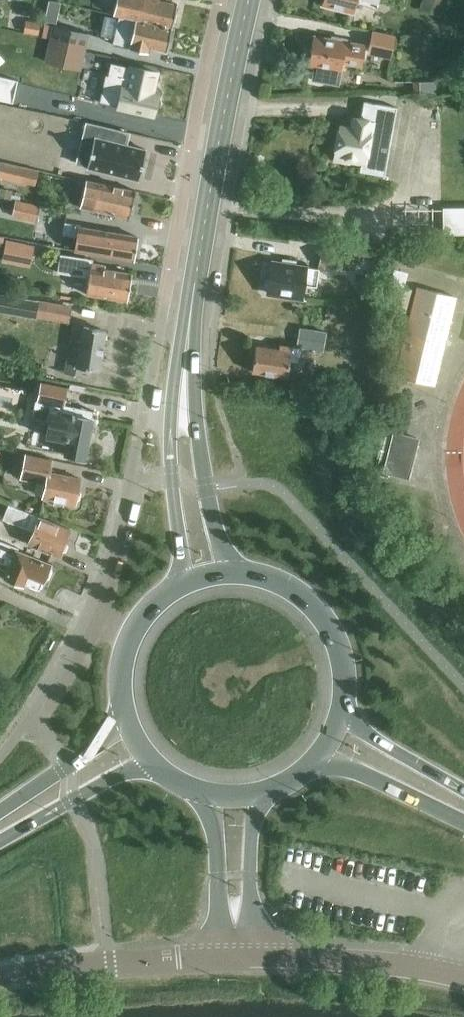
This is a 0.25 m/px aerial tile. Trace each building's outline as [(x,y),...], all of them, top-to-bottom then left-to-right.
[(112,13),(121,15),(135,18),(170,26),(176,3),(164,0),(115,0),(112,13)] [(319,2),(353,10),(355,4),(376,9),(378,0),(319,0),(319,2)] [(117,36),(115,45),(148,52),(149,45),(165,49),(170,26),(135,18),(130,39),(117,36)] [(43,60),(81,69),(89,32),(52,24),(43,60)] [(390,53),(394,35),(371,30),(367,48),(390,53)] [(305,45),(303,54),(307,55),(305,62),(312,64),(309,79),(338,84),(341,69),(342,61),(359,65),(362,48),(343,44),(344,40),(327,37),(327,41),(310,38),(309,46),(305,45)] [(109,61),(101,102),(117,105),(117,106),(152,113),(156,94),(150,93),(155,71),(130,65),(129,66),(109,61)] [(9,148),(25,151),(34,96),(18,93),(9,148)] [(338,125),(333,152),(349,155),(349,159),(363,162),(362,167),(381,170),(392,106),(362,101),(359,118),(352,117),(350,128),(338,125)] [(85,122),(79,146),(90,149),(85,166),(138,179),(145,149),(124,144),(125,141),(120,140),(122,131),(85,122)] [(425,180),(425,124),(398,124),(398,180),(425,180)] [(6,162),(5,163),(0,162),(0,175),(35,183),(38,169),(6,162)] [(135,191),(130,189),(100,181),(99,185),(85,181),(79,205),(128,217),(135,191)] [(19,198),(21,190),(0,186),(0,194),(15,198),(19,198)] [(39,203),(19,198),(15,198),(12,212),(36,218),(39,203)] [(443,208),(444,232),(463,231),(463,208),(443,208)] [(81,225),(64,222),(62,233),(77,236),(75,250),(133,260),(138,236),(81,226),(81,225)] [(14,255),(30,258),(32,246),(5,241),(3,247),(15,249),(14,255)] [(314,264),(347,269),(349,253),(317,248),(314,264)] [(59,253),(56,271),(88,276),(85,293),(126,300),(131,273),(103,268),(104,265),(91,263),(92,259),(59,253)] [(315,270),(292,266),(293,259),(281,257),(280,263),(269,262),(264,293),(300,298),(303,284),(313,285),(315,270)] [(395,376),(434,386),(455,297),(417,288),(395,376)] [(34,316),(34,315),(36,300),(0,294),(0,311),(34,316)] [(34,315),(68,321),(71,304),(37,298),(36,300),(34,315)] [(83,366),(98,368),(105,331),(73,325),(65,371),(81,374),(83,366)] [(304,347),(320,350),(323,332),(306,330),(304,347)] [(296,361),(298,348),(274,344),(274,348),(252,345),(247,372),(284,378),(287,360),(296,361)] [(33,410),(32,415),(49,419),(46,434),(68,439),(65,450),(83,455),(92,420),(91,420),(94,411),(64,403),(69,387),(42,380),(38,396),(37,396),(33,410)] [(384,472),(408,478),(418,439),(393,433),(384,472)] [(40,496),(71,504),(78,480),(48,472),(51,459),(25,453),(19,477),(43,483),(40,496)] [(27,543),(57,557),(60,550),(65,549),(67,542),(65,539),(69,529),(8,502),(2,517),(32,530),(27,543)] [(9,559),(0,555),(0,573),(4,574),(2,577),(24,586),(25,583),(40,590),(50,565),(13,550),(9,559)]
